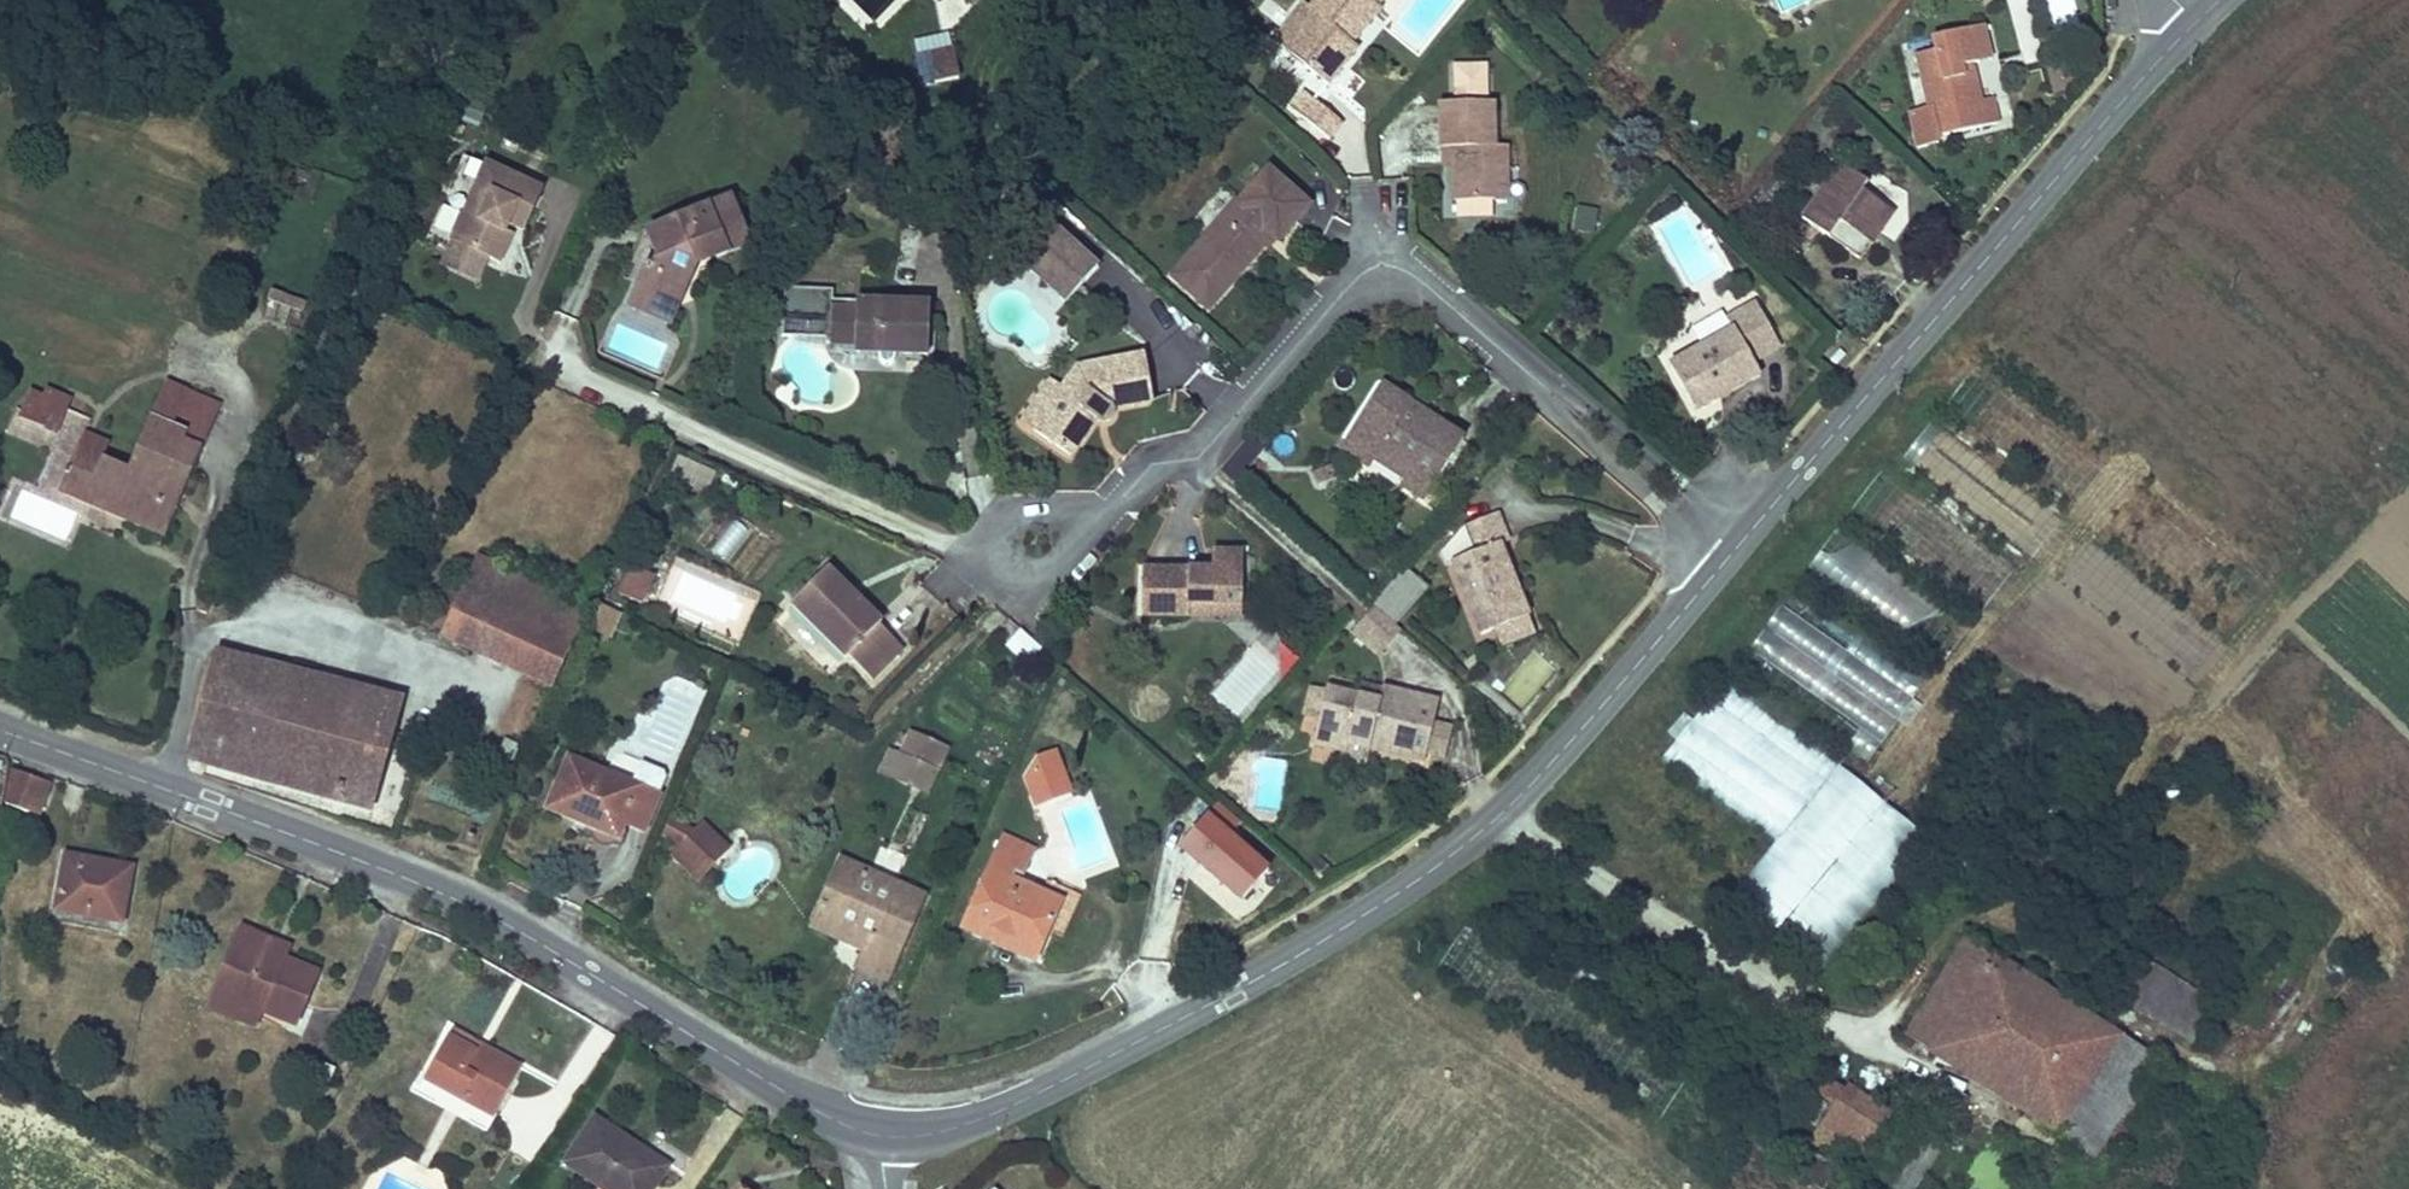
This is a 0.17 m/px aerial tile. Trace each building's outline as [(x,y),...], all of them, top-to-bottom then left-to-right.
[(1291,55),(1334,86),(1364,46),(1357,41),(1381,9),(1374,4),(1377,0),(1316,0),(1307,12),(1317,19),(1291,55)] [(1404,36),(1436,0),(1397,0),(1384,16),(1404,36)] [(2054,34),(2083,25),(2075,0),(2044,0),(2054,34)] [(1276,44),(1291,55),(1317,19),(1307,12),(1302,8),(1276,44)] [(1969,22),(1976,52),(1993,49),(1986,19),(1969,22)] [(1927,104),(1932,130),(1938,129),(1999,115),(1994,94),(1980,97),(1970,54),(1976,52),(1969,22),(1930,31),(1933,46),(1914,50),(1927,104)] [(922,80),(958,72),(948,29),(912,37),(922,80)] [(1446,187),(1485,185),(1486,151),(1499,143),(1499,129),(1484,128),(1483,90),(1432,89),(1433,132),(1446,130),(1445,153),(1446,187)] [(1292,106),(1331,141),(1342,128),(1303,94),(1292,106)] [(1938,129),(1932,130),(1927,104),(1907,109),(1914,143),(1940,137),(1938,129)] [(1433,153),(1445,153),(1446,130),(1433,132),(1433,153)] [(1486,151),(1485,185),(1499,185),(1499,143),(1486,151)] [(1867,175),(1838,156),(1801,211),(1830,230),(1839,217),(1873,240),(1895,207),(1861,185),(1867,175)] [(452,234),(493,253),(507,222),(510,214),(526,222),(542,185),(484,157),(452,234)] [(1168,272),(1210,308),(1275,233),(1280,238),(1314,198),(1268,159),(1233,200),(1231,198),(1168,272)] [(653,292),(647,304),(667,313),(673,302),(684,307),(692,287),(686,278),(698,260),(709,255),(705,240),(718,233),(723,244),(755,233),(738,186),(651,219),(663,248),(659,260),(651,257),(639,286),(653,292)] [(1575,206),(1572,231),(1593,233),(1596,208),(1575,206)] [(638,249),(651,257),(659,260),(663,248),(651,219),(638,249)] [(507,222),(493,253),(500,256),(512,226),(507,222)] [(1024,268),(1064,307),(1101,269),(1061,230),(1024,268)] [(633,298),(647,304),(653,292),(639,286),(633,298)] [(783,290),(782,336),(829,337),(830,292),(783,290)] [(1688,402),(1752,365),(1747,352),(1775,336),(1750,293),(1721,309),(1727,321),(1666,358),(1688,402)] [(278,294),(269,318),(297,329),(306,304),(278,294)] [(852,302),(852,335),(852,344),(876,346),(879,356),(887,358),(889,347),(923,346),(925,297),(853,294),(852,302)] [(836,335),(852,335),(852,302),(836,301),(836,335)] [(673,302),(667,313),(678,319),(684,307),(673,302)] [(1827,354),(1832,348),(1827,341),(1821,348),(1827,354)] [(1073,364),(1057,386),(1028,428),(1066,452),(1088,416),(1099,419),(1107,413),(1117,400),(1150,397),(1145,356),(1073,364)] [(1028,428),(1057,386),(1043,376),(1014,418),(1028,428)] [(166,378),(129,461),(105,450),(83,500),(162,534),(220,402),(166,378)] [(17,414),(58,430),(72,394),(45,383),(42,392),(28,387),(17,414)] [(1372,383),(1336,445),(1363,463),(1368,457),(1375,444),(1405,463),(1397,476),(1395,481),(1418,495),(1455,437),(1372,383)] [(1901,464),(2014,543),(2043,502),(1930,423),(1901,464)] [(79,439),(105,450),(110,438),(84,427),(79,439)] [(83,500),(105,450),(79,439),(57,488),(83,500)] [(1368,457),(1397,476),(1405,463),(1375,444),(1368,457)] [(1363,463),(1336,445),(1330,451),(1359,471),(1363,463)] [(667,477),(707,493),(715,472),(676,456),(667,477)] [(1480,630),(1518,618),(1490,541),(1498,537),(1490,511),(1454,525),(1433,550),(1437,559),(1447,557),(1475,632),(1480,630)] [(437,626),(542,677),(579,598),(473,545),(437,626)] [(1821,551),(1808,573),(1912,635),(1934,599),(1845,546),(1836,560),(1821,551)] [(1140,612),(1185,613),(1186,600),(1238,602),(1240,552),(1208,551),(1207,567),(1142,565),(1140,612)] [(619,586),(641,596),(653,568),(631,558),(619,586)] [(857,649),(880,671),(906,643),(885,620),(888,617),(833,565),(801,598),(854,651),(857,649)] [(187,596),(196,601),(201,588),(193,583),(187,596)] [(1186,600),(1185,613),(1238,614),(1238,602),(1186,600)] [(1780,601),(1739,672),(1883,755),(1925,684),(1780,601)] [(600,602),(589,625),(609,634),(619,611),(600,602)] [(1376,651),(1397,628),(1371,606),(1350,630),(1376,651)] [(1524,635),(1518,618),(1480,630),(1488,649),(1524,635)] [(1018,630),(1005,646),(1026,663),(1039,647),(1018,630)] [(403,693),(217,643),(186,756),(372,806),(403,693)] [(1310,742),(1342,750),(1345,740),(1370,746),(1420,756),(1423,745),(1429,713),(1433,695),(1375,682),(1374,690),(1374,700),(1352,696),(1319,689),(1314,716),(1310,742)] [(1654,750),(1774,842),(1732,896),(1826,968),(1926,839),(1724,684),(1696,721),(1684,711),(1654,750)] [(1301,714),(1314,716),(1319,689),(1306,685),(1301,714)] [(1353,685),(1352,696),(1374,700),(1374,690),(1353,685)] [(1429,713),(1423,745),(1439,747),(1445,719),(1429,713)] [(949,746),(909,728),(899,750),(911,755),(900,779),(927,791),(949,746)] [(498,753),(517,762),(525,746),(505,737),(498,753)] [(1345,740),(1342,750),(1338,761),(1366,766),(1370,746),(1345,740)] [(911,755),(899,750),(888,744),(877,768),(900,779),(911,755)] [(1052,796),(1073,788),(1057,745),(1036,753),(1022,774),(1033,803),(1052,796)] [(544,801),(618,834),(625,820),(646,829),(672,771),(639,757),(637,763),(615,753),(609,767),(567,748),(544,801)] [(3,767),(0,782),(0,801),(25,813),(37,782),(3,767)] [(1246,809),(1223,788),(1185,832),(1251,887),(1275,858),(1234,824),(1246,809)] [(672,813),(661,834),(679,843),(695,827),(672,813)] [(695,827),(679,843),(667,853),(692,879),(703,869),(694,860),(721,835),(705,818),(695,827)] [(988,936),(1007,944),(1013,931),(1042,944),(1051,925),(1065,931),(1082,892),(1044,876),(1041,883),(1022,874),(1035,844),(1002,829),(965,911),(993,923),(988,936)] [(694,860),(703,869),(730,844),(721,835),(694,860)] [(123,918),(134,861),(62,849),(51,906),(123,918)] [(836,855),(813,909),(867,933),(861,947),(853,966),(885,980),(923,892),(836,855)] [(867,933),(813,909),(807,924),(861,947),(867,933)] [(960,923),(988,936),(993,923),(965,911),(960,923)] [(236,934),(286,955),(291,943),(241,922),(236,934)] [(1895,1027),(1952,1065),(1969,1039),(2028,1080),(2012,1104),(2078,1147),(2143,1054),(2082,1012),(2088,1000),(2066,985),(2059,999),(1956,930),(1895,1027)] [(1013,931),(1007,944),(1036,957),(1042,944),(1013,931)] [(317,969),(286,955),(236,934),(213,987),(262,1008),(295,1022),(317,969)] [(255,1022),(262,1008),(213,987),(207,1002),(255,1022)] [(483,1056),(489,1045),(451,1025),(445,1036),(483,1056)] [(522,1062),(489,1045),(483,1056),(445,1036),(425,1074),(496,1111),(522,1062)] [(1969,1039),(1952,1065),(2012,1104),(2028,1080),(1969,1039)] [(1882,1108),(1823,1069),(1811,1085),(1826,1097),(1785,1161),(1830,1188),(1833,1188),(1882,1108)] [(674,1173),(595,1120),(560,1172),(585,1188),(663,1188),(674,1173)] [(998,1188),(1031,1188),(1034,1186),(1014,1170),(998,1188)]
